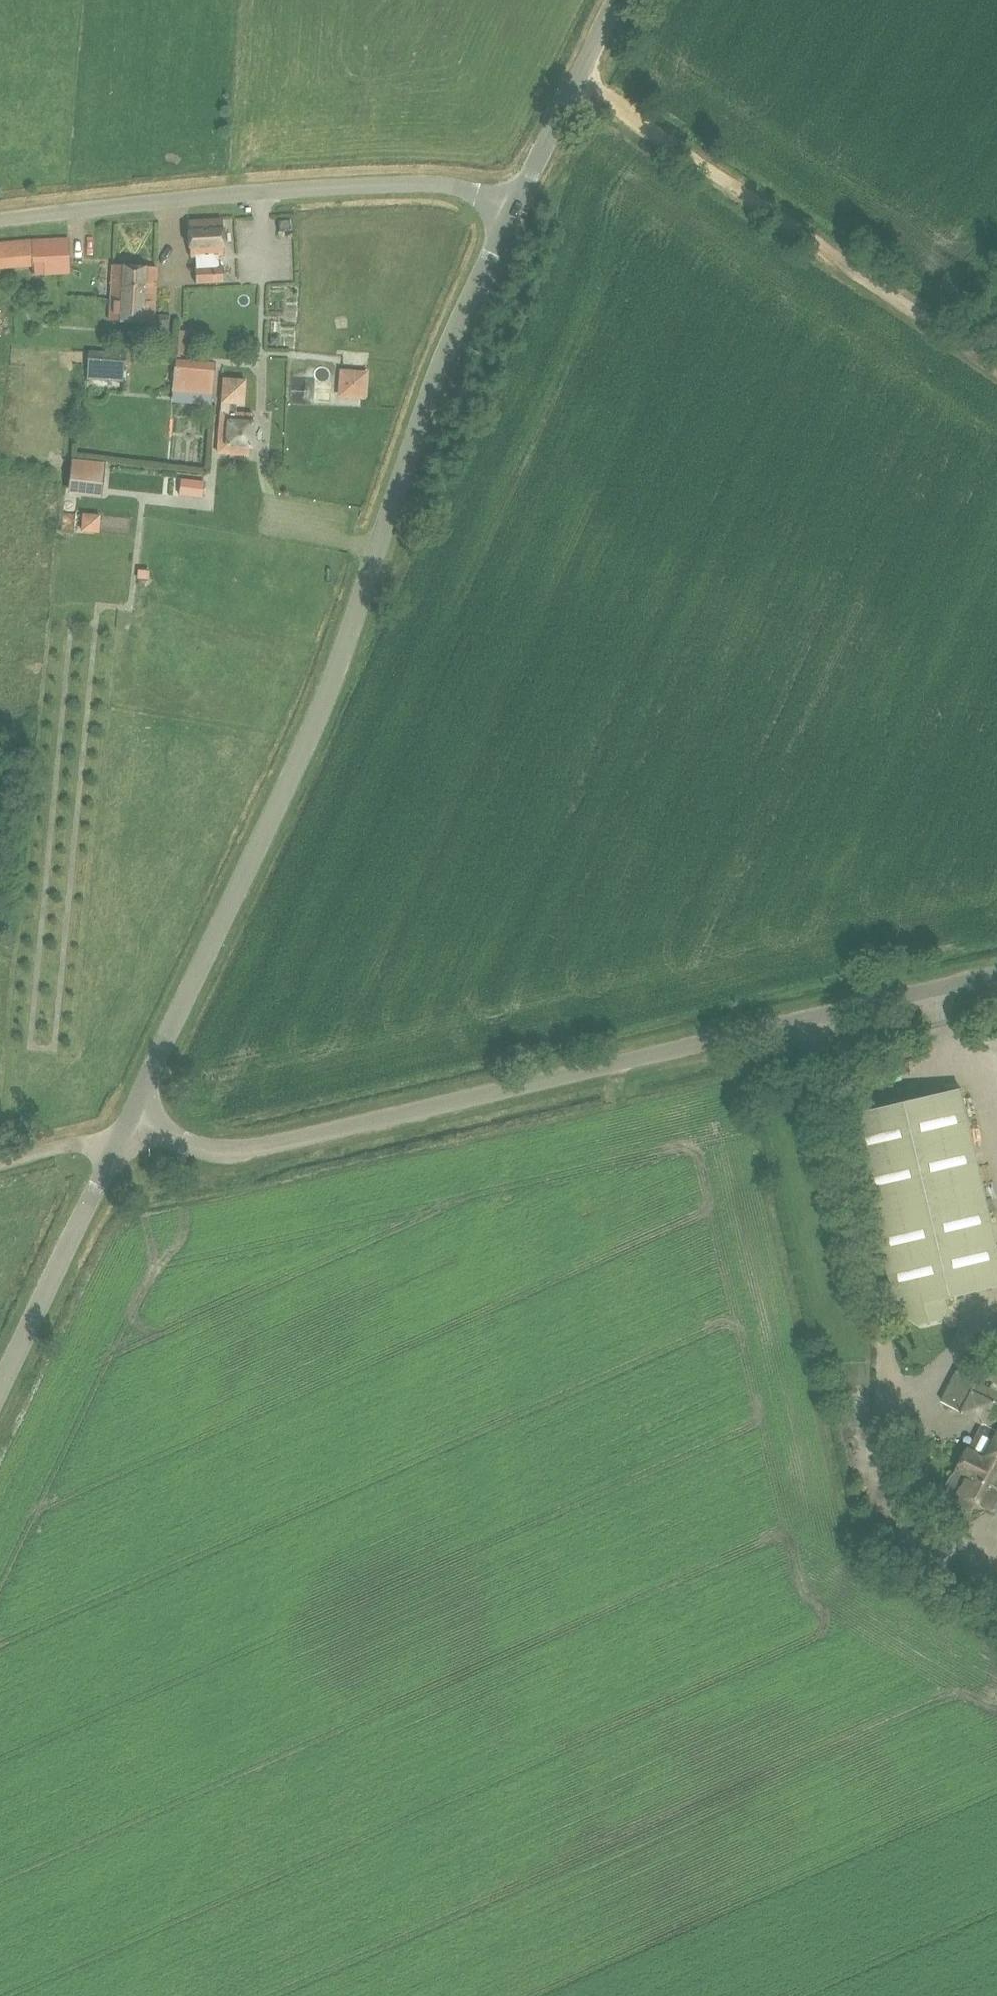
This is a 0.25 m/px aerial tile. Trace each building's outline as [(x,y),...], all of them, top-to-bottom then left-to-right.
[(196,267),(194,267),(195,282),(224,280),(223,265),(218,266),(218,254),(223,254),(221,218),(187,220),(189,256),(195,255),(196,267)] [(68,239),(32,240),(14,241),(16,261),(33,260),(33,274),(70,272),(68,239)] [(153,322),(156,266),(112,264),(109,320),(153,322)] [(123,380),(125,353),(88,351),(87,377),(123,380)] [(212,363),(175,360),(173,388),(208,391),(207,406),(212,407),(214,390),(210,390),(212,363)] [(340,395),(353,384),(342,371),(340,395)] [(231,411),(237,411),(238,403),(242,403),(244,381),(223,379),(222,401),(232,402),(231,411)] [(221,410),(218,451),(251,453),(254,413),(237,411),(231,411),(221,410)] [(104,464),(72,460),(69,489),(101,492),(104,464)] [(181,479),(179,495),(202,497),(204,482),(181,479)] [(100,516),(83,514),(82,530),(99,532),(100,516)] [(996,1285),(996,1239),(961,1087),(852,1113),(898,1309),(907,1307),(910,1316),(922,1324),(942,1319),(949,1306),(949,1305),(952,1303),(955,1299),(955,1295),(996,1285)] [(993,1427),(996,1419),(996,1390),(958,1370),(942,1401),(993,1427)] [(986,1455),(969,1446),(958,1467),(969,1473),(959,1491),(992,1508),(996,1498),(996,1433),(986,1455)]
